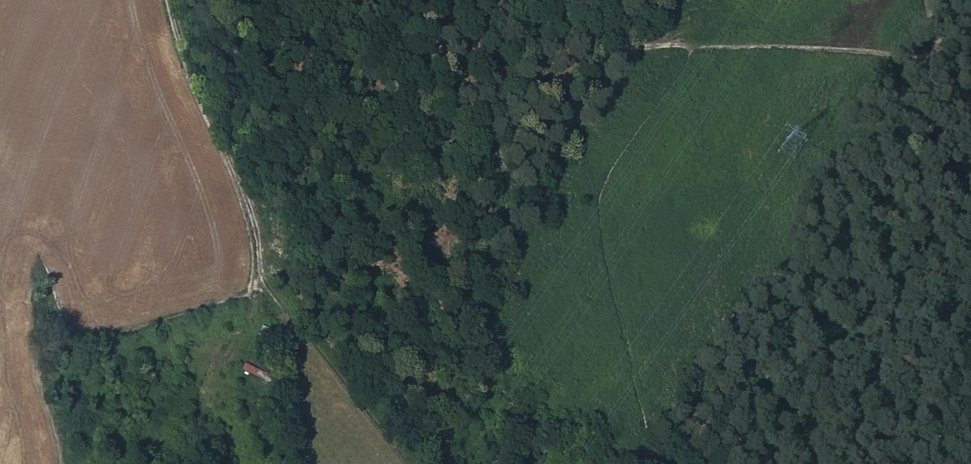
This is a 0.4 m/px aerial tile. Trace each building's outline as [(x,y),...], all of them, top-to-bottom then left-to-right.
[(263,342),(268,328),(263,326),(257,339),(263,342)] [(245,363),(242,370),(270,383),(273,376),(245,363)]
